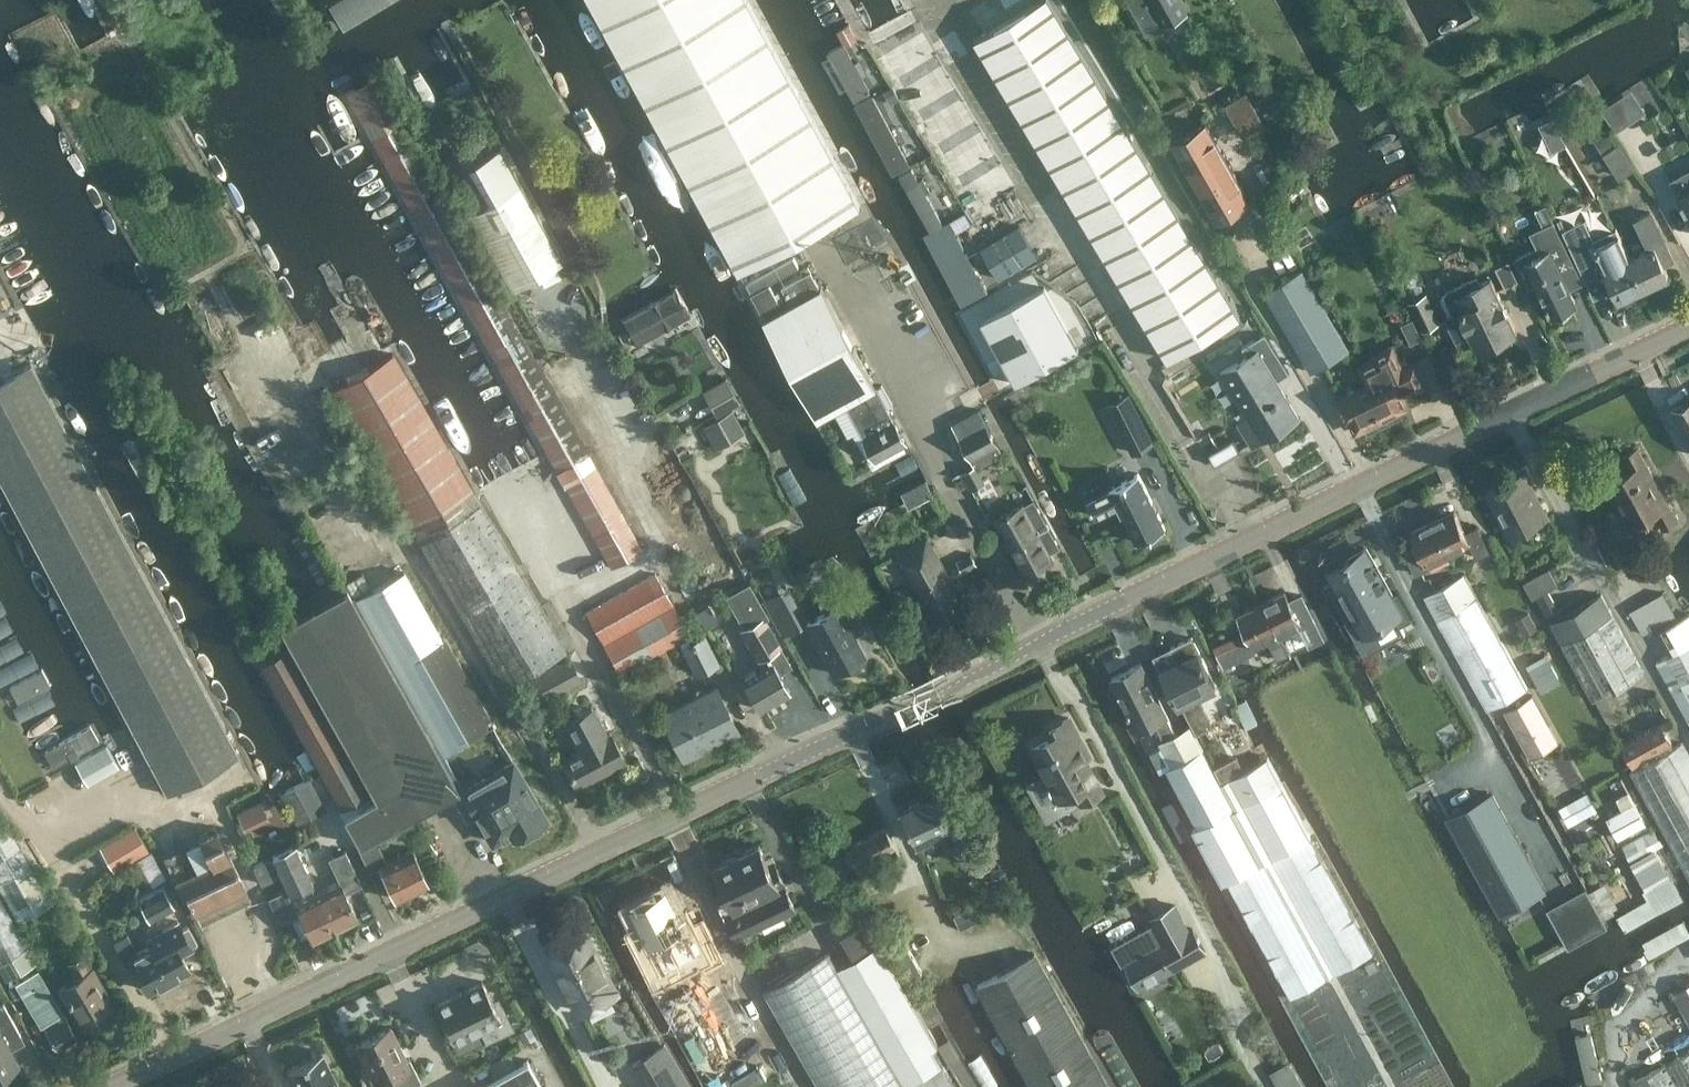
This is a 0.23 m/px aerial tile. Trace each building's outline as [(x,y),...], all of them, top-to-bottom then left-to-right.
[(331,5),(345,28),(393,0),(339,0),(331,5)] [(739,267),(857,203),(747,0),(593,0),(739,267)] [(1168,359),(1240,315),(1051,0),(1039,0),(975,38),(1168,359)] [(1165,23),(1188,10),(1182,0),(1152,0),(1165,23)] [(871,93),(844,44),(828,53),(854,103),(871,93)] [(1654,46),(1602,80),(1613,96),(1664,62),(1654,46)] [(345,93),(611,568),(643,550),(377,75),(345,93)] [(1631,89),(1620,97),(1635,119),(1646,112),(1631,89)] [(1252,90),(1232,99),(1246,129),(1266,121),(1252,90)] [(911,166),(873,96),(856,105),(894,175),(911,166)] [(1554,117),(1540,123),(1552,150),(1567,144),(1554,117)] [(1172,142),(1216,219),(1250,199),(1206,122),(1172,142)] [(1596,137),(1605,151),(1617,143),(1609,129),(1596,137)] [(1634,168),(1617,143),(1605,151),(1621,176),(1634,168)] [(563,260),(500,146),(474,161),(494,198),(469,212),(511,288),(563,260)] [(944,222),(912,170),(899,178),(930,230),(944,222)] [(1678,196),(1688,215),(1688,190),(1678,196)] [(1607,206),(1588,214),(1596,233),(1615,225),(1607,206)] [(1578,235),(1566,209),(1553,215),(1563,237),(1566,235),(1568,240),(1578,235)] [(1673,260),(1650,213),(1637,219),(1651,248),(1630,258),(1644,287),(1654,283),(1657,285),(1665,281),(1665,277),(1669,276),(1663,265),(1673,260)] [(949,219),(944,222),(930,230),(924,234),(961,304),(962,305),(988,291),(949,219)] [(988,243),(981,247),(999,276),(1005,272),(1036,254),(1019,225),(988,243)] [(1644,287),(1630,258),(1616,229),(1592,240),(1601,259),(1590,263),(1605,292),(1613,287),(1619,299),(1644,287)] [(1529,256),(1559,318),(1564,315),(1565,317),(1578,311),(1577,309),(1583,306),(1562,262),(1575,255),(1568,240),(1566,235),(1563,237),(1545,245),(1546,247),(1529,256)] [(794,257),(746,283),(751,292),(799,265),(794,257)] [(1509,260),(1495,267),(1505,286),(1519,279),(1509,260)] [(810,270),(782,286),(790,301),(819,286),(810,270)] [(1264,293),(1311,372),(1349,350),(1303,271),(1264,293)] [(1457,338),(1469,332),(1478,350),(1517,330),(1491,277),(1480,283),(1477,277),(1455,287),(1465,307),(1446,316),(1457,338)] [(762,312),(781,302),(771,283),(752,293),(762,312)] [(845,405),(853,401),(876,387),(821,286),(789,304),(845,405)] [(688,314),(676,290),(621,319),(633,342),(688,314)] [(1423,330),(1440,322),(1426,292),(1408,301),(1423,330)] [(1422,338),(1413,318),(1401,324),(1411,343),(1422,338)] [(1251,414),(1239,422),(1254,445),(1298,418),(1271,373),(1285,365),(1265,333),(1242,347),(1246,354),(1223,368),(1251,414)] [(1409,406),(1403,395),(1425,384),(1414,363),(1402,369),(1391,346),(1372,355),(1374,360),(1359,367),(1368,386),(1368,387),(1385,423),(1404,415),(1401,410),(1409,406)] [(503,685),(506,684),(567,649),(394,353),(330,389),(503,685)] [(166,794),(239,755),(31,363),(0,379),(0,482),(166,794)] [(729,375),(702,390),(716,413),(743,398),(729,375)] [(907,442),(888,407),(893,404),(882,384),(876,387),(853,401),(866,425),(859,429),(875,459),(907,442)] [(1368,387),(1335,402),(1343,419),(1346,424),(1351,421),(1356,432),(1365,428),(1367,432),(1385,423),(1368,387)] [(1117,420),(1133,452),(1153,442),(1129,395),(1121,398),(1129,414),(1117,420)] [(1688,432),(1688,406),(1678,411),(1688,432)] [(1003,450),(981,410),(980,408),(951,424),(974,466),(1003,450)] [(687,456),(699,449),(692,437),(680,443),(687,456)] [(1604,484),(1630,526),(1653,513),(1662,529),(1677,521),(1637,449),(1624,456),(1630,469),(1604,484)] [(1110,478),(1083,491),(1095,515),(1118,504),(1137,542),(1153,534),(1155,535),(1163,531),(1163,529),(1166,527),(1139,473),(1113,485),(1110,478)] [(1486,492),(1510,538),(1549,519),(1525,473),(1486,492)] [(926,480),(901,493),(906,503),(907,504),(911,501),(913,506),(934,495),(931,490),(926,480)] [(1054,561),(1039,533),(1023,504),(996,518),(1027,575),(1054,561)] [(1432,522),(1448,555),(1469,544),(1471,548),(1485,541),(1477,527),(1465,533),(1455,511),(1432,522)] [(783,561),(786,560),(815,546),(813,542),(803,522),(771,537),(783,561)] [(1409,533),(1421,554),(1409,560),(1416,575),(1429,568),(1427,565),(1448,555),(1432,522),(1409,533)] [(926,535),(896,553),(936,625),(968,606),(926,535)] [(1336,579),(1326,585),(1327,586),(1328,585),(1344,614),(1352,609),(1364,630),(1379,621),(1380,623),(1385,621),(1384,619),(1393,613),(1400,625),(1412,618),(1397,591),(1390,595),(1365,551),(1359,554),(1357,550),(1356,551),(1358,555),(1351,559),(1350,558),(1345,561),(1346,562),(1331,570),(1336,579)] [(970,551),(956,559),(964,573),(978,565),(970,551)] [(1549,565),(1525,579),(1524,579),(1533,596),(1534,595),(1547,588),(1558,582),(1549,565)] [(494,724),(443,635),(440,636),(403,571),(353,598),(459,788),(461,792),(468,788),(502,769),(480,731),(494,724)] [(585,611),(620,674),(622,677),(691,637),(655,572),(585,611)] [(1486,710),(1528,687),(1464,574),(1424,597),(1486,710)] [(10,595),(0,577),(0,601),(10,595)] [(764,666),(742,678),(758,708),(790,691),(778,671),(790,665),(763,618),(768,615),(749,582),(734,591),(752,622),(743,628),(764,666)] [(359,845),(374,836),(459,788),(353,598),(347,588),(279,625),(290,645),(372,791),(375,796),(343,814),(359,845)] [(782,636),(806,623),(805,621),(788,588),(763,601),(782,636)] [(1534,595),(1592,701),(1644,672),(1613,614),(1601,594),(1563,615),(1547,588),(1534,595)] [(1285,591),(1262,603),(1288,655),(1289,655),(1279,634),(1299,624),(1311,645),(1324,638),(1306,603),(1294,609),(1285,591)] [(1631,610),(1643,633),(1676,616),(1664,593),(1631,610)] [(1288,655),(1262,603),(1239,614),(1246,630),(1214,646),(1224,668),(1257,651),(1255,647),(1267,640),(1277,661),(1288,655)] [(805,621),(832,672),(864,654),(837,604),(805,621)] [(1531,610),(1514,618),(1523,636),(1539,628),(1531,610)] [(1687,613),(1666,626),(1679,649),(1655,662),(1688,723),(1688,616),(1687,613)] [(704,633),(681,645),(695,674),(718,663),(704,633)] [(1178,703),(1181,701),(1196,732),(1212,724),(1197,694),(1216,684),(1193,637),(1171,647),(1178,662),(1162,670),(1178,703)] [(341,809),(372,791),(290,645),(258,664),(341,809)] [(535,705),(580,681),(568,657),(522,681),(535,705)] [(1433,657),(1422,663),(1433,682),(1444,675),(1433,657)] [(1545,658),(1528,665),(1542,691),(1560,681),(1545,658)] [(1176,734),(1167,716),(1141,662),(1111,678),(1137,730),(1154,721),(1164,740),(1165,739),(1168,743),(1177,739),(1175,734),(1176,734)] [(714,683),(660,710),(684,757),(738,730),(714,683)] [(1522,741),(1550,726),(1534,695),(1504,711),(1522,741)] [(576,747),(560,755),(576,785),(624,760),(608,730),(607,730),(593,704),(562,721),(576,747)] [(1084,801),(1103,790),(1102,789),(1079,747),(1082,745),(1076,735),(1078,734),(1069,719),(1070,718),(1069,717),(1050,728),(1053,734),(1032,745),(1033,746),(1047,772),(1043,775),(1049,785),(1047,786),(1049,791),(1051,790),(1056,799),(1056,800),(1078,789),(1083,799),(1084,801)] [(1634,765),(1673,743),(1661,721),(1621,744),(1634,765)] [(45,751),(54,767),(100,741),(91,726),(45,751)] [(1688,879),(1688,754),(1682,742),(1630,771),(1688,879)] [(88,785),(119,766),(107,744),(75,762),(88,785)] [(1282,784),(1268,757),(1219,783),(1202,749),(1167,767),(1198,826),(1233,807),(1234,809),(1282,784)] [(1238,754),(1215,766),(1222,781),(1245,768),(1238,754)] [(502,769),(468,788),(498,843),(534,824),(530,817),(540,812),(531,794),(522,799),(504,768),(502,769)] [(310,778),(280,793),(297,824),(326,809),(310,778)] [(1627,791),(1615,797),(1622,809),(1634,802),(1627,791)] [(936,793),(902,810),(918,844),(938,835),(945,851),(975,836),(966,817),(951,824),(936,793)] [(1587,793),(1559,807),(1567,824),(1596,810),(1587,793)] [(1546,890),(1493,794),(1447,818),(1446,819),(1499,913),(1500,915),(1501,915),(1546,890)] [(239,809),(246,823),(270,812),(263,798),(239,809)] [(1622,809),(1606,818),(1618,839),(1646,823),(1635,802),(1634,802),(1622,809)] [(52,901),(12,819),(0,825),(0,881),(18,918),(52,901)] [(114,872),(149,851),(134,826),(98,846),(114,872)] [(900,852),(887,827),(848,847),(858,867),(883,854),(886,859),(900,852)] [(196,911),(246,887),(217,828),(199,837),(213,866),(182,881),(196,911)] [(1270,858),(1305,839),(1299,828),(1264,846),(1270,858)] [(428,883),(412,847),(385,859),(374,836),(359,845),(357,846),(369,871),(380,865),(395,899),(428,883)] [(1334,975),(1373,953),(1309,837),(1270,858),(1334,975)] [(290,894),(291,893),(314,883),(296,843),(271,854),(272,856),(253,865),(261,884),(281,875),(287,888),(290,894)] [(721,902),(737,937),(796,909),(785,884),(786,884),(774,859),(768,861),(759,843),(715,864),(731,898),(721,902)] [(339,880),(340,880),(346,892),(362,884),(345,849),(328,857),(339,880)] [(1655,849),(1630,862),(1635,872),(1644,889),(1669,875),(1659,858),(1655,849)] [(1334,975),(1270,858),(1227,881),(1290,997),(1334,975)] [(318,890),(335,927),(357,917),(346,892),(340,880),(339,880),(318,890)] [(150,921),(175,906),(163,887),(138,900),(150,921)] [(1568,948),(1608,926),(1586,887),(1572,895),(1546,908),(1567,945),(1568,948)] [(313,938),(335,927),(318,890),(295,901),(291,893),(290,894),(287,888),(268,898),(280,922),(300,912),(313,938)] [(641,924),(628,930),(645,965),(661,957),(667,969),(698,954),(689,936),(699,931),(687,908),(678,913),(667,891),(633,908),(641,924)] [(998,894),(981,903),(986,914),(1003,905),(998,894)] [(37,963),(0,897),(0,970),(6,980),(37,963)] [(1154,949),(1127,964),(1130,969),(1140,987),(1166,972),(1205,950),(1196,933),(1193,927),(1189,930),(1175,904),(1153,916),(1152,917),(1154,923),(1166,943),(1154,949)] [(956,915),(961,926),(982,916),(977,906),(956,915)] [(187,925),(170,933),(150,945),(169,978),(190,967),(180,951),(197,942),(187,925)] [(148,990),(169,978),(150,945),(138,952),(127,932),(113,940),(127,965),(133,962),(148,990)] [(551,953),(580,1012),(616,994),(587,935),(551,953)] [(838,967),(906,1085),(902,1086),(956,1086),(942,1064),(933,1048),(938,1046),(938,1045),(929,1029),(918,1010),(914,1004),(880,943),(856,957),(855,958),(838,967)] [(764,989),(820,1086),(902,1086),(906,1085),(838,967),(828,951),(764,989)] [(1036,951),(976,983),(1033,1086),(1111,1086),(1036,951)] [(77,975),(60,985),(85,1028),(116,1011),(83,955),(69,962),(77,975)] [(42,1023),(62,1012),(38,971),(8,988),(14,997),(23,993),(35,1015),(36,1015),(42,1023)] [(495,1006),(492,1000),(482,981),(434,1004),(453,1041),(454,1040),(454,1039),(480,1026),(487,1039),(512,1027),(500,1003),(495,1006)] [(1672,994),(1688,1023),(1688,984),(1672,994)] [(20,1034),(3,1003),(0,1005),(0,1073),(16,1064),(4,1043),(20,1034)] [(78,1037),(62,1012),(42,1023),(58,1049),(78,1037)] [(390,1027),(356,1044),(377,1086),(393,1077),(398,1086),(408,1086),(421,1080),(409,1057),(405,1059),(390,1027)] [(1591,1033),(1576,1036),(1587,1083),(1602,1080),(1591,1033)] [(634,1063),(635,1065),(648,1086),(690,1086),(665,1044),(663,1046),(636,1062),(636,1061),(634,1063)] [(322,1051),(287,1068),(297,1086),(340,1086),(322,1051)] [(1630,1084),(1631,1086),(1688,1086),(1688,1052),(1630,1084)] [(477,1085),(474,1086),(543,1086),(527,1059),(477,1085)] [(1275,1080),(1279,1086),(1305,1086),(1295,1069),(1275,1080)]
